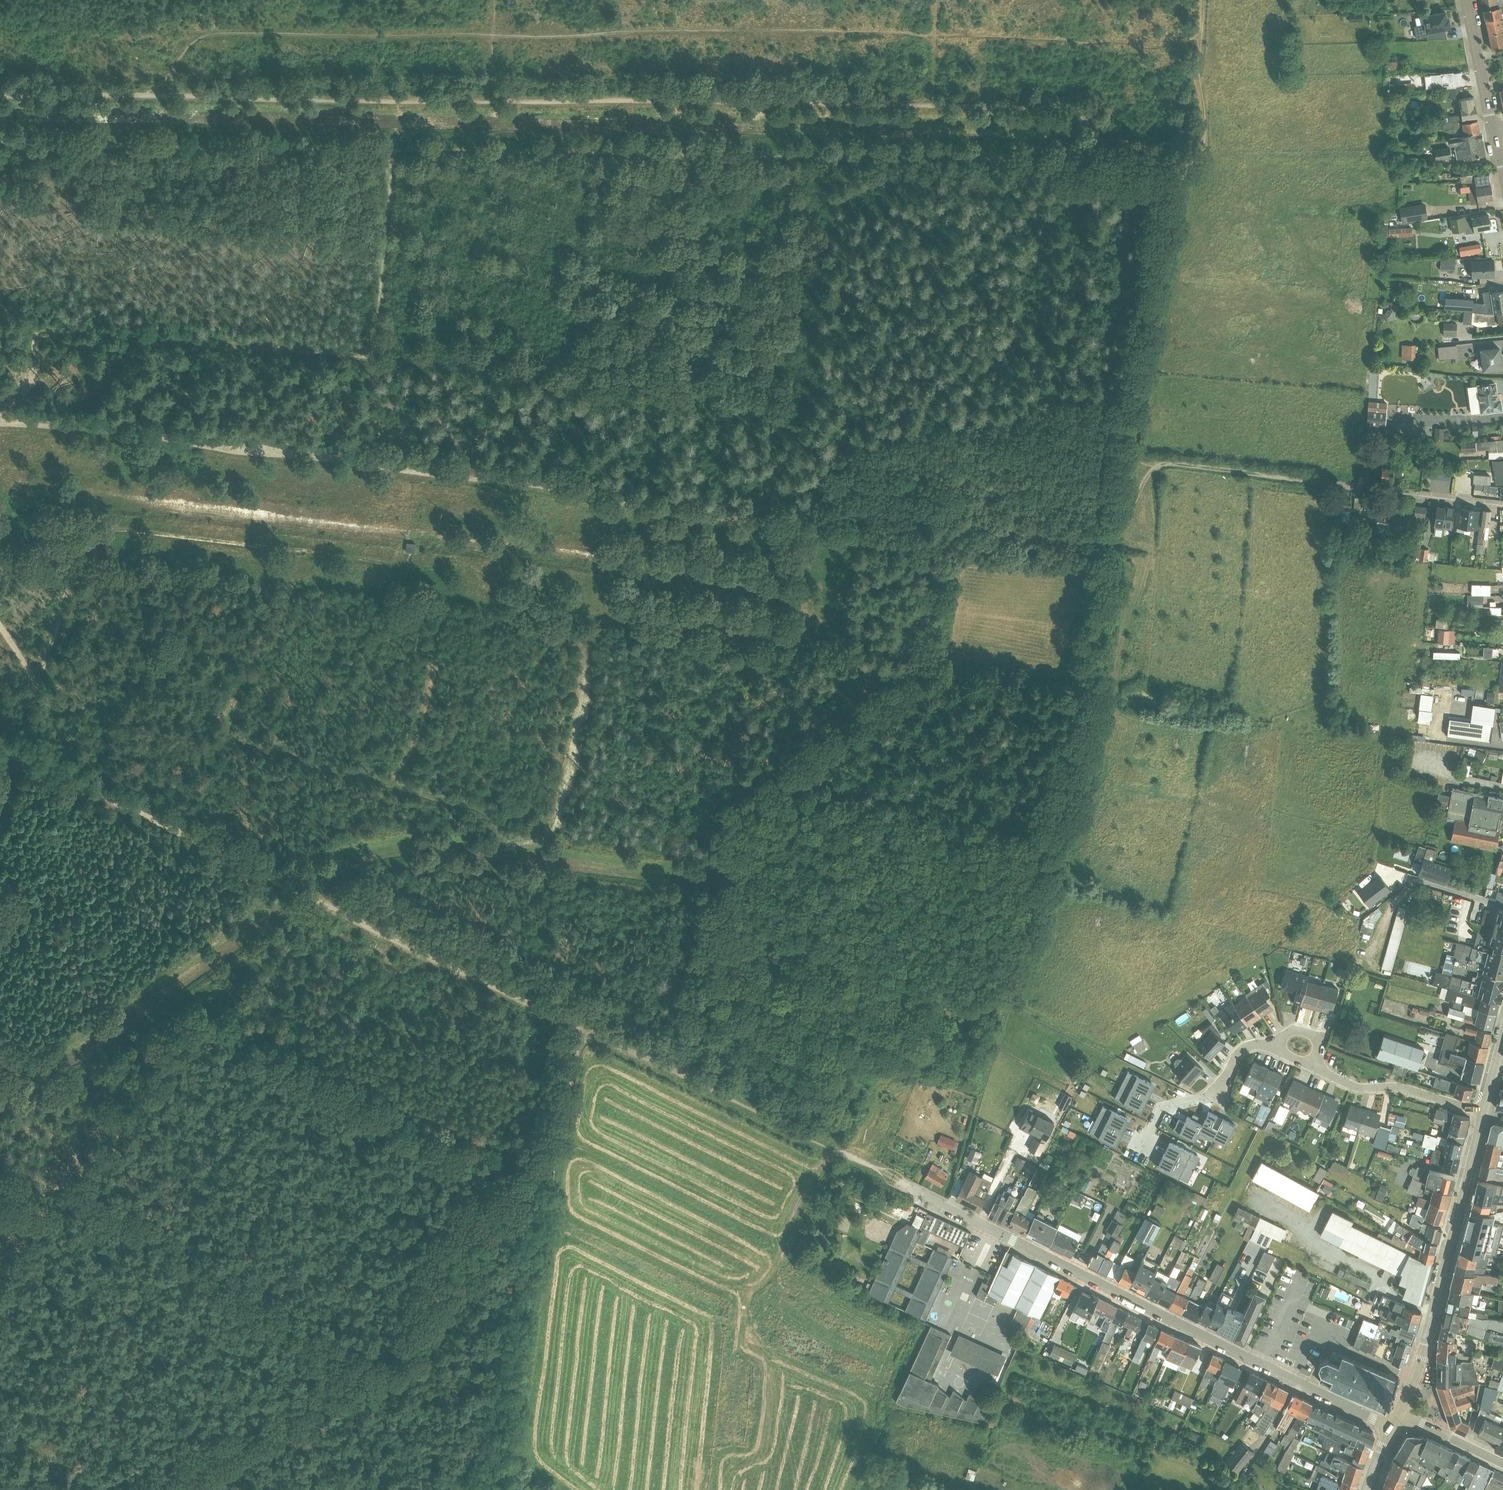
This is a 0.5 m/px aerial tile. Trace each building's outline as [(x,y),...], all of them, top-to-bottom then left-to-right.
[(1484,11),(1502,7),(1502,0),(1482,0),(1484,11)] [(1484,11),(1486,20),(1502,17),(1501,14),(1502,14),(1502,7),(1484,11)] [(1404,14),(1396,12),(1394,20),(1402,22),(1404,14)] [(1448,28),(1448,27),(1450,27),(1449,20),(1447,20),(1445,12),(1437,14),(1437,13),(1432,14),(1432,15),(1424,16),(1425,25),(1415,27),(1416,27),(1418,38),(1417,38),(1427,37),(1428,39),(1446,38),(1444,29),(1448,28)] [(1486,22),(1492,51),(1502,49),(1502,32),(1502,19),(1486,22)] [(1460,73),(1453,73),(1442,74),(1442,75),(1431,76),(1425,76),(1426,89),(1432,88),(1432,89),(1455,87),(1459,87),(1459,81),(1461,81),(1460,73)] [(1449,117),(1449,121),(1449,122),(1461,120),(1478,118),(1474,97),(1462,99),(1460,87),(1453,88),(1455,100),(1459,100),(1461,115),(1449,117)] [(1449,122),(1442,124),(1443,130),(1455,128),(1455,131),(1456,137),(1464,135),(1480,133),(1478,121),(1462,124),(1461,120),(1449,122)] [(1480,133),(1464,135),(1456,137),(1450,138),(1451,145),(1455,144),(1458,159),(1465,157),(1465,159),(1486,155),(1484,146),(1483,146),(1480,133)] [(1405,147),(1405,154),(1420,155),(1421,147),(1405,147)] [(1436,158),(1451,156),(1449,147),(1435,150),(1436,158)] [(1475,176),(1475,174),(1461,176),(1462,183),(1472,181),(1476,180),(1476,185),(1491,183),(1489,174),(1475,176)] [(1491,185),(1476,188),(1479,203),(1479,204),(1487,203),(1486,200),(1494,199),(1491,185)] [(1426,213),(1425,205),(1417,206),(1401,209),(1402,213),(1403,222),(1419,219),(1427,218),(1426,213)] [(1482,230),(1491,228),(1489,215),(1478,217),(1478,215),(1451,219),(1453,232),(1465,230),(1465,232),(1474,231),(1475,233),(1482,232),(1482,230)] [(1389,237),(1412,236),(1412,228),(1389,229),(1389,230),(1389,237)] [(1441,270),(1447,271),(1447,269),(1455,269),(1455,261),(1441,261),(1441,270)] [(1472,278),(1495,277),(1494,261),(1484,261),(1471,261),(1472,278)] [(1445,307),(1472,309),(1472,311),(1473,311),(1475,312),(1494,313),(1502,312),(1502,291),(1491,293),(1490,291),(1482,293),(1484,304),(1473,303),(1474,301),(1445,299),(1445,307)] [(1472,322),(1474,324),(1478,325),(1481,326),(1499,323),(1502,323),(1502,312),(1494,313),(1475,312),(1473,311),(1472,322)] [(1457,323),(1444,323),(1444,336),(1457,336),(1457,323)] [(1438,346),(1439,359),(1459,357),(1457,344),(1438,346)] [(1416,345),(1408,345),(1404,345),(1403,359),(1415,359),(1416,345)] [(1481,350),(1482,355),(1481,356),(1480,357),(1480,358),(1480,359),(1480,360),(1480,361),(1480,362),(1481,363),(1482,364),(1483,365),(1484,370),(1502,368),(1499,348),(1481,350)] [(1498,401),(1495,384),(1468,387),(1472,414),(1502,410),(1500,400),(1498,401)] [(1367,433),(1387,435),(1388,430),(1386,430),(1387,414),(1388,403),(1369,402),(1369,412),(1367,425),(1367,433)] [(1435,440),(1445,441),(1445,428),(1435,428),(1435,440)] [(1447,455),(1457,454),(1455,439),(1445,441),(1447,455)] [(1475,442),(1461,442),(1462,451),(1476,450),(1489,449),(1489,452),(1489,459),(1502,458),(1502,440),(1475,442)] [(1394,463),(1394,451),(1389,451),(1389,461),(1383,461),(1382,481),(1392,482),(1394,468),(1394,463)] [(1497,484),(1502,483),(1502,461),(1495,461),(1497,484)] [(1485,483),(1490,484),(1490,476),(1476,475),(1475,483),(1484,483),(1485,483)] [(1426,489),(1445,490),(1446,477),(1427,476),(1426,489)] [(1484,483),(1475,483),(1475,489),(1484,490),(1483,492),(1501,493),(1502,497),(1502,488),(1502,487),(1490,486),(1490,484),(1485,483),(1484,483)] [(1426,518),(1427,507),(1416,506),(1415,517),(1426,518)] [(1434,527),(1452,530),(1455,508),(1445,507),(1437,506),(1434,527)] [(1458,509),(1456,527),(1471,529),(1469,543),(1478,544),(1478,538),(1480,530),(1478,530),(1480,519),(1474,518),(1475,511),(1458,509)] [(1478,544),(1477,553),(1483,553),(1484,545),(1484,539),(1486,526),(1490,526),(1492,511),(1482,510),(1480,530),(1478,538),(1478,544)] [(1413,530),(1414,520),(1378,515),(1376,525),(1413,530)] [(415,554),(417,544),(407,543),(406,553),(415,554)] [(1427,561),(1428,549),(1421,548),(1420,560),(1427,561)] [(1473,585),(1472,595),(1483,595),(1491,595),(1491,586),(1473,585)] [(1484,607),(1483,595),(1467,595),(1467,607),(1484,607)] [(1439,630),(1438,637),(1449,638),(1449,631),(1439,630)] [(1487,655),(1487,644),(1479,644),(1478,655),(1487,655)] [(1422,689),(1421,694),(1421,696),(1433,698),(1434,696),(1435,690),(1422,688),(1422,689)] [(1488,692),(1487,702),(1494,703),(1495,693),(1488,692)] [(1433,698),(1421,696),(1418,723),(1430,724),(1433,698)] [(1496,707),(1489,706),(1474,704),(1472,722),(1449,719),(1447,736),(1492,743),(1494,725),(1486,724),(1487,718),(1495,719),(1496,711),(1496,707)] [(1464,747),(1463,752),(1465,753),(1466,750),(1469,751),(1468,755),(1474,757),(1484,762),(1487,754),(1489,754),(1489,759),(1497,760),(1498,756),(1499,751),(1490,750),(1490,751),(1486,750),(1486,754),(1476,750),(1470,748),(1469,749),(1467,748),(1467,747),(1464,747)] [(1463,757),(1460,774),(1468,776),(1472,759),(1463,757)] [(1411,781),(1402,779),(1400,785),(1410,788),(1411,781)] [(1500,829),(1502,829),(1502,799),(1453,789),(1451,797),(1439,795),(1436,806),(1449,809),(1447,819),(1455,821),(1500,829)] [(1500,829),(1455,821),(1451,841),(1496,850),(1500,829)] [(1419,846),(1414,861),(1422,864),(1418,876),(1447,885),(1453,868),(1434,862),(1436,850),(1428,847),(1428,848),(1419,846)] [(1491,873),(1487,886),(1493,887),(1497,874),(1491,873)] [(1380,876),(1358,892),(1370,907),(1391,891),(1380,876)] [(1421,896),(1419,905),(1424,907),(1427,897),(1421,896)] [(1399,907),(1382,968),(1392,971),(1408,910),(1399,907)] [(1364,919),(1360,931),(1372,935),(1375,924),(1382,913),(1378,908),(1364,919)] [(1502,950),(1502,911),(1499,909),(1490,944),(1502,950)] [(1482,949),(1485,939),(1477,932),(1473,947),(1482,949)] [(1454,959),(1459,960),(1458,965),(1478,971),(1502,978),(1502,950),(1490,944),(1485,939),(1482,949),(1473,947),(1458,943),(1454,956),(1454,959)] [(1442,973),(1451,976),(1454,964),(1452,964),(1454,959),(1454,956),(1446,954),(1442,973)] [(1302,957),(1300,964),(1310,967),(1311,960),(1302,957)] [(1338,968),(1336,976),(1345,978),(1347,971),(1338,968)] [(1301,1005),(1308,981),(1310,976),(1286,970),(1281,987),(1297,991),(1293,1003),(1301,1005)] [(1449,988),(1499,1002),(1502,988),(1502,978),(1478,971),(1476,977),(1472,976),(1471,981),(1452,976),(1449,988)] [(1451,976),(1442,973),(1437,972),(1434,984),(1449,988),(1452,976),(1451,976)] [(1308,981),(1301,1005),(1316,1009),(1323,985),(1308,981)] [(1247,997),(1261,1017),(1274,1008),(1266,997),(1270,995),(1263,983),(1246,995),(1247,997)] [(1323,985),(1316,1009),(1328,1013),(1329,1007),(1333,1009),(1339,989),(1323,985)] [(1499,1002),(1449,988),(1446,1000),(1455,1002),(1457,995),(1464,997),(1462,1005),(1464,1005),(1496,1014),(1499,1002)] [(1234,1005),(1248,1026),(1261,1017),(1247,997),(1234,1005)] [(1248,1026),(1234,1005),(1233,1003),(1219,1012),(1234,1034),(1241,1029),(1241,1030),(1248,1026)] [(1496,1014),(1464,1005),(1463,1011),(1449,1007),(1447,1016),(1456,1018),(1465,1021),(1492,1028),(1496,1014)] [(1207,1009),(1203,1011),(1205,1014),(1204,1014),(1209,1020),(1213,1017),(1207,1009)] [(1170,1016),(1173,1022),(1186,1016),(1183,1010),(1170,1016)] [(1224,1040),(1220,1034),(1212,1023),(1202,1030),(1204,1034),(1199,1039),(1202,1042),(1198,1046),(1210,1059),(1226,1043),(1224,1040)] [(1473,1042),(1488,1047),(1492,1033),(1466,1026),(1465,1032),(1475,1035),(1473,1042)] [(1220,1034),(1224,1040),(1228,1037),(1224,1031),(1220,1034)] [(1488,1047),(1473,1042),(1470,1042),(1469,1046),(1464,1045),(1463,1049),(1455,1047),(1458,1036),(1446,1033),(1442,1048),(1444,1049),(1443,1052),(1484,1063),(1488,1047)] [(1395,1062),(1409,1067),(1418,1070),(1419,1067),(1422,1068),(1427,1053),(1423,1052),(1424,1049),(1395,1039),(1384,1036),(1377,1056),(1395,1062)] [(1142,1039),(1133,1045),(1138,1052),(1147,1046),(1142,1039)] [(1442,1048),(1438,1062),(1455,1067),(1455,1064),(1463,1066),(1460,1077),(1479,1082),(1482,1069),(1484,1063),(1443,1052),(1444,1049),(1442,1048)] [(1127,1053),(1124,1059),(1144,1069),(1144,1068),(1147,1063),(1127,1053)] [(1175,1066),(1171,1070),(1190,1087),(1196,1080),(1194,1078),(1197,1075),(1198,1075),(1203,1069),(1186,1054),(1182,1059),(1180,1058),(1179,1058),(1177,1059),(1175,1061),(1174,1064),(1175,1066)] [(1255,1096),(1268,1069),(1254,1062),(1243,1084),(1251,1087),(1248,1092),(1255,1096)] [(1409,1067),(1395,1062),(1392,1073),(1400,1076),(1405,1077),(1409,1067)] [(1268,1069),(1255,1096),(1263,1100),(1270,1103),(1271,1102),(1283,1075),(1268,1069)] [(1122,1070),(1110,1098),(1138,1110),(1150,1082),(1122,1070)] [(1436,1076),(1433,1086),(1454,1093),(1454,1094),(1469,1099),(1472,1088),(1436,1076)] [(1298,1109),(1308,1087),(1294,1080),(1284,1101),(1292,1105),(1289,1110),(1295,1113),(1296,1113),(1298,1109)] [(1308,1087),(1298,1109),(1314,1116),(1324,1095),(1308,1087)] [(1059,1091),(1054,1104),(1061,1107),(1066,1094),(1059,1091)] [(1324,1095),(1314,1116),(1312,1121),(1327,1127),(1338,1103),(1334,1101),(1335,1099),(1324,1095)] [(1270,1103),(1263,1100),(1255,1122),(1262,1125),(1273,1104),(1271,1102),(1270,1103)] [(1097,1104),(1085,1134),(1114,1146),(1126,1116),(1097,1104)] [(1207,1138),(1220,1145),(1232,1123),(1199,1106),(1194,1116),(1184,1111),(1180,1119),(1174,1116),(1168,1129),(1202,1147),(1207,1138)] [(1239,1106),(1235,1112),(1243,1116),(1246,1109),(1239,1106)] [(1349,1110),(1342,1134),(1350,1136),(1351,1133),(1357,1135),(1358,1132),(1366,1110),(1354,1107),(1351,1106),(1349,1110)] [(1435,1116),(1468,1126),(1470,1118),(1437,1109),(1435,1116)] [(1366,1110),(1358,1132),(1374,1137),(1379,1119),(1381,1115),(1377,1114),(1366,1110)] [(1389,1113),(1387,1124),(1392,1125),(1395,1125),(1404,1128),(1407,1117),(1389,1113)] [(1447,1138),(1463,1143),(1468,1126),(1435,1116),(1433,1122),(1443,1124),(1442,1129),(1448,1130),(1447,1138)] [(1269,1121),(1265,1129),(1273,1133),(1277,1125),(1269,1121)] [(1039,1123),(1025,1151),(1039,1158),(1053,1130),(1039,1123)] [(1502,1144),(1502,1125),(1496,1123),(1491,1126),(1488,1140),(1502,1144)] [(1387,1139),(1393,1125),(1392,1125),(1391,1128),(1381,1125),(1375,1144),(1379,1146),(1385,1147),(1387,1139)] [(1393,1125),(1387,1139),(1391,1140),(1395,1141),(1399,1127),(1393,1125)] [(1070,1130),(1067,1136),(1075,1140),(1078,1134),(1077,1134),(1070,1130)] [(1291,1130),(1287,1136),(1293,1139),(1296,1132),(1291,1130)] [(1413,1131),(1412,1137),(1422,1140),(1424,1134),(1413,1131)] [(1463,1143),(1447,1138),(1438,1135),(1437,1137),(1425,1134),(1422,1146),(1434,1149),(1435,1149),(1436,1144),(1444,1146),(1443,1151),(1460,1156),(1463,1143)] [(953,1149),(956,1141),(941,1135),(937,1143),(953,1149)] [(1153,1167),(1183,1181),(1196,1153),(1166,1139),(1153,1167)] [(1502,1168),(1502,1154),(1500,1154),(1501,1152),(1502,1152),(1502,1144),(1488,1140),(1482,1163),(1502,1168)] [(1388,1144),(1387,1149),(1398,1152),(1400,1147),(1388,1144)] [(971,1149),(967,1159),(979,1163),(982,1153),(977,1151),(975,1151),(971,1149)] [(1460,1156),(1443,1151),(1435,1149),(1434,1149),(1430,1163),(1457,1170),(1460,1156)] [(1329,1150),(1326,1156),(1336,1161),(1338,1155),(1329,1150)] [(1379,1150),(1377,1155),(1392,1159),(1393,1154),(1379,1150)] [(1018,1156),(1013,1165),(1022,1169),(1026,1161),(1018,1156)] [(1042,1161),(1039,1165),(1048,1170),(1050,1166),(1042,1161)] [(1029,1162),(1026,1167),(1036,1172),(1038,1167),(1029,1162)] [(1262,1162),(1252,1179),(1310,1211),(1319,1193),(1262,1162)] [(1333,1162),(1329,1169),(1347,1178),(1351,1171),(1333,1162)] [(1482,1163),(1479,1174),(1502,1180),(1502,1174),(1502,1173),(1502,1168),(1482,1163)] [(933,1164),(925,1178),(942,1187),(950,1174),(933,1164)] [(1321,1166),(1313,1179),(1320,1183),(1327,1170),(1321,1166)] [(1413,1178),(1419,1180),(1424,1168),(1417,1166),(1417,1168),(1413,1166),(1409,1174),(1413,1176),(1413,1178)] [(1425,1183),(1451,1192),(1455,1176),(1429,1169),(1425,1183)] [(971,1171),(957,1199),(979,1210),(994,1178),(984,1173),(983,1177),(971,1171)] [(1087,1178),(1081,1190),(1086,1193),(1092,1181),(1087,1178)] [(1419,1180),(1413,1178),(1412,1178),(1407,1191),(1418,1195),(1422,1197),(1425,1191),(1431,1193),(1430,1200),(1447,1206),(1451,1192),(1425,1183),(1419,1180)] [(1478,1181),(1476,1189),(1502,1194),(1502,1186),(1478,1181)] [(1321,1184),(1317,1192),(1326,1197),(1328,1193),(1329,1194),(1333,1187),(1326,1183),(1324,1186),(1321,1184)] [(1381,1184),(1375,1198),(1383,1201),(1388,1187),(1381,1184)] [(1021,1200),(1008,1225),(1027,1234),(1037,1214),(1028,1209),(1038,1190),(1029,1186),(1021,1200)] [(997,1220),(1011,1194),(1013,1189),(1009,1187),(1007,1192),(1004,1191),(1002,1195),(999,1193),(988,1215),(997,1220)] [(1497,1203),(1502,1204),(1502,1194),(1476,1189),(1473,1201),(1491,1205),(1491,1203),(1497,1203)] [(1077,1191),(1072,1199),(1080,1203),(1084,1195),(1077,1191)] [(1011,1194),(997,1220),(1008,1225),(1021,1200),(1011,1194)] [(1447,1206),(1430,1200),(1422,1197),(1418,1195),(1416,1204),(1418,1205),(1415,1213),(1425,1217),(1443,1224),(1447,1206)] [(896,1197),(894,1201),(900,1204),(909,1208),(911,1204),(904,1201),(904,1200),(896,1197)] [(1352,1204),(1357,1207),(1361,1199),(1356,1197),(1352,1204)] [(1092,1199),(1089,1205),(1095,1208),(1098,1202),(1092,1199)] [(1361,1201),(1358,1207),(1372,1215),(1376,1208),(1361,1201)] [(1491,1205),(1473,1201),(1471,1209),(1489,1213),(1496,1213),(1497,1203),(1491,1203),(1491,1205)] [(1157,1204),(1152,1213),(1162,1218),(1166,1208),(1157,1204)] [(1249,1226),(1255,1228),(1267,1234),(1272,1237),(1284,1243),(1290,1231),(1239,1206),(1233,1219),(1249,1226)] [(928,1212),(920,1208),(912,1225),(908,1224),(897,1231),(869,1294),(889,1303),(895,1290),(911,1297),(905,1311),(926,1320),(954,1258),(951,1257),(953,1252),(939,1246),(937,1250),(934,1249),(928,1262),(916,1257),(922,1244),(925,1245),(930,1232),(964,1247),(971,1232),(928,1213),(928,1212)] [(1087,1216),(1092,1219),(1095,1211),(1090,1209),(1087,1216)] [(1116,1239),(1117,1236),(1128,1215),(1118,1210),(1105,1236),(1115,1240),(1116,1239)] [(1432,1263),(1377,1237),(1351,1224),(1353,1220),(1332,1210),(1319,1236),(1359,1255),(1358,1258),(1378,1268),(1380,1266),(1401,1277),(1399,1282),(1425,1292),(1432,1263)] [(1037,1214),(1027,1234),(1050,1246),(1058,1230),(1059,1227),(1046,1221),(1048,1217),(1038,1212),(1037,1214)] [(1423,1238),(1438,1243),(1442,1228),(1423,1222),(1425,1217),(1415,1213),(1413,1212),(1408,1224),(1421,1228),(1420,1232),(1425,1233),(1423,1238)] [(1188,1238),(1195,1219),(1190,1217),(1183,1236),(1188,1238)] [(1146,1218),(1136,1236),(1151,1244),(1161,1225),(1146,1218)] [(1396,1230),(1399,1223),(1394,1220),(1389,1229),(1388,1230),(1407,1240),(1409,1237),(1396,1230)] [(1237,1222),(1234,1228),(1243,1233),(1246,1227),(1237,1222)] [(1407,1240),(1435,1252),(1438,1243),(1423,1238),(1399,1223),(1396,1230),(1409,1237),(1407,1240)] [(1059,1227),(1058,1230),(1079,1241),(1082,1236),(1060,1225),(1059,1227)] [(1255,1228),(1249,1226),(1243,1238),(1249,1241),(1255,1228)] [(1058,1230),(1050,1246),(1071,1257),(1079,1241),(1058,1230)] [(1377,1237),(1432,1263),(1435,1252),(1407,1240),(1394,1234),(1392,1238),(1379,1232),(1377,1237)] [(1111,1247),(1098,1270),(1114,1278),(1121,1265),(1112,1261),(1123,1239),(1117,1236),(1116,1239),(1115,1240),(1111,1247)] [(1175,1236),(1170,1244),(1182,1250),(1186,1241),(1175,1236)] [(1098,1270),(1111,1247),(1104,1243),(1097,1256),(1093,1254),(1090,1260),(1090,1261),(1088,1265),(1098,1270)] [(1007,1266),(1014,1254),(1007,1250),(1001,1263),(1007,1266)] [(1169,1275),(1157,1300),(1169,1306),(1181,1284),(1176,1281),(1178,1278),(1177,1277),(1181,1269),(1184,1270),(1187,1264),(1184,1262),(1188,1254),(1182,1251),(1169,1275)] [(1265,1251),(1257,1267),(1267,1273),(1275,1257),(1265,1251)] [(1472,1266),(1486,1268),(1488,1259),(1488,1256),(1477,1256),(1460,1251),(1457,1262),(1472,1266)] [(986,1292),(1014,1305),(1015,1306),(1036,1265),(1014,1254),(1007,1266),(1001,1263),(990,1285),(986,1292)] [(1186,1273),(1192,1276),(1198,1264),(1197,1263),(1199,1258),(1194,1256),(1186,1273)] [(1141,1264),(1129,1286),(1145,1294),(1158,1269),(1159,1265),(1144,1257),(1141,1264)] [(1121,1265),(1114,1278),(1129,1286),(1141,1264),(1134,1260),(1130,1270),(1121,1265)] [(1474,1275),(1484,1275),(1486,1268),(1472,1266),(1457,1262),(1455,1270),(1474,1275)] [(1217,1264),(1209,1279),(1217,1283),(1225,1268),(1217,1264)] [(1036,1265),(1015,1306),(1019,1308),(1033,1314),(1041,1318),(1052,1295),(1061,1278),(1036,1265)] [(1158,1269),(1145,1294),(1157,1300),(1169,1275),(1158,1269)] [(1474,1292),(1476,1293),(1480,1293),(1483,1281),(1489,1282),(1497,1284),(1498,1276),(1491,1276),(1484,1275),(1474,1275),(1455,1270),(1450,1286),(1470,1291),(1474,1292)] [(1346,1272),(1344,1277),(1369,1288),(1369,1287),(1371,1283),(1346,1272)] [(1181,1284),(1169,1306),(1181,1313),(1194,1289),(1188,1286),(1193,1277),(1192,1276),(1186,1273),(1181,1284)] [(1061,1278),(1052,1295),(1061,1299),(1064,1295),(1072,1299),(1078,1287),(1061,1278)] [(1194,1289),(1181,1313),(1197,1321),(1205,1305),(1201,1303),(1207,1291),(1203,1290),(1207,1282),(1199,1278),(1194,1289)] [(986,1292),(990,1285),(983,1282),(976,1296),(1010,1312),(1014,1305),(986,1292)] [(1425,1292),(1399,1282),(1397,1287),(1404,1290),(1402,1296),(1422,1303),(1425,1292)] [(1445,1309),(1488,1318),(1488,1314),(1472,1310),(1476,1293),(1474,1292),(1470,1291),(1450,1286),(1447,1299),(1445,1309)] [(1323,1287),(1319,1295),(1327,1298),(1330,1290),(1323,1287)] [(1217,1288),(1214,1294),(1220,1297),(1223,1291),(1217,1288)] [(1091,1316),(1099,1297),(1092,1294),(1091,1296),(1083,1292),(1070,1318),(1077,1321),(1080,1316),(1087,1320),(1090,1315),(1091,1316)] [(1217,1303),(1207,1324),(1218,1329),(1223,1332),(1234,1311),(1229,1308),(1234,1297),(1223,1292),(1217,1303)] [(1242,1319),(1234,1338),(1244,1342),(1253,1322),(1256,1316),(1265,1296),(1255,1292),(1245,1314),(1244,1315),(1242,1319)] [(1410,1318),(1419,1321),(1422,1312),(1383,1295),(1380,1302),(1388,1306),(1387,1308),(1402,1314),(1402,1312),(1411,1315),(1410,1318)] [(1099,1297),(1091,1316),(1090,1321),(1107,1330),(1118,1307),(1099,1297)] [(1205,1305),(1197,1321),(1206,1325),(1207,1324),(1217,1303),(1209,1299),(1205,1305)] [(1118,1307),(1107,1330),(1099,1351),(1106,1354),(1110,1344),(1109,1344),(1117,1324),(1122,1326),(1122,1324),(1128,1312),(1118,1307)] [(1033,1314),(1019,1308),(1012,1322),(1026,1327),(1033,1314)] [(1382,1315),(1417,1329),(1419,1321),(1410,1318),(1411,1315),(1402,1312),(1402,1314),(1387,1308),(1387,1310),(1381,1309),(1379,1314),(1382,1315)] [(1458,1329),(1472,1334),(1473,1332),(1502,1344),(1502,1321),(1492,1320),(1488,1318),(1445,1309),(1442,1324),(1458,1329)] [(1234,1311),(1223,1332),(1234,1337),(1234,1338),(1242,1319),(1244,1315),(1234,1311)] [(1128,1312),(1122,1324),(1129,1327),(1127,1333),(1125,1337),(1124,1337),(1120,1347),(1126,1350),(1131,1339),(1130,1339),(1136,1327),(1145,1331),(1149,1323),(1128,1312)] [(1389,1331),(1397,1334),(1413,1339),(1415,1333),(1417,1329),(1382,1315),(1379,1324),(1364,1318),(1362,1321),(1363,1322),(1389,1331)] [(1394,1341),(1395,1338),(1397,1334),(1389,1331),(1363,1322),(1359,1331),(1390,1343),(1391,1339),(1394,1341)] [(1149,1323),(1145,1331),(1134,1354),(1135,1355),(1132,1360),(1138,1363),(1149,1340),(1152,1341),(1159,1328),(1149,1323)] [(1439,1337),(1453,1339),(1455,1335),(1457,1336),(1458,1329),(1442,1324),(1439,1337)] [(932,1326),(897,1402),(985,1423),(991,1407),(982,1404),(970,1393),(967,1400),(954,1390),(950,1396),(930,1380),(951,1335),(932,1326)] [(1169,1351),(1175,1336),(1161,1329),(1149,1357),(1154,1360),(1160,1347),(1169,1351)] [(1390,1343),(1359,1331),(1355,1341),(1353,1346),(1359,1349),(1360,1348),(1367,1352),(1368,1350),(1375,1355),(1376,1353),(1383,1357),(1384,1356),(1392,1360),(1391,1361),(1405,1365),(1412,1343),(1402,1338),(1401,1341),(1395,1338),(1394,1341),(1391,1339),(1390,1343)] [(1402,1338),(1412,1343),(1413,1339),(1397,1334),(1395,1338),(1401,1341),(1402,1338)] [(960,1335),(951,1354),(998,1375),(1007,1356),(960,1335)] [(1175,1336),(1169,1351),(1163,1364),(1177,1370),(1178,1369),(1190,1342),(1175,1336)] [(1437,1359),(1472,1361),(1472,1355),(1463,1354),(1463,1351),(1456,1350),(1458,1340),(1453,1339),(1439,1337),(1437,1359)] [(1190,1342),(1178,1369),(1180,1370),(1185,1372),(1188,1366),(1192,1368),(1200,1350),(1202,1347),(1190,1342)] [(1054,1345),(1050,1355),(1072,1365),(1077,1354),(1054,1345)] [(1318,1366),(1318,1367),(1319,1367),(1321,1372),(1320,1372),(1321,1374),(1322,1373),(1323,1373),(1320,1381),(1329,1385),(1329,1386),(1332,1387),(1332,1388),(1333,1389),(1334,1388),(1341,1391),(1340,1392),(1342,1392),(1342,1391),(1349,1394),(1349,1395),(1350,1396),(1351,1395),(1358,1398),(1357,1399),(1359,1400),(1359,1399),(1366,1402),(1366,1403),(1367,1403),(1368,1402),(1375,1405),(1374,1407),(1376,1407),(1376,1406),(1384,1409),(1383,1411),(1385,1411),(1385,1410),(1387,1411),(1387,1409),(1386,1408),(1389,1402),(1390,1402),(1390,1400),(1392,1401),(1392,1399),(1391,1399),(1394,1391),(1396,1391),(1396,1390),(1395,1389),(1396,1388),(1395,1388),(1396,1386),(1398,1381),(1399,1381),(1400,1380),(1399,1379),(1399,1378),(1398,1377),(1397,1379),(1390,1375),(1390,1374),(1389,1374),(1388,1375),(1385,1373),(1381,1372),(1382,1370),(1380,1370),(1380,1371),(1373,1368),(1373,1367),(1372,1366),(1371,1367),(1364,1364),(1364,1363),(1363,1362),(1363,1364),(1355,1360),(1356,1359),(1355,1359),(1354,1360),(1347,1357),(1347,1356),(1346,1355),(1346,1356),(1342,1355),(1333,1351),(1330,1358),(1329,1359),(1328,1358),(1328,1357),(1327,1357),(1327,1358),(1322,1360),(1321,1359),(1320,1360),(1321,1361),(1319,1366),(1318,1366)] [(1209,1364),(1212,1355),(1207,1353),(1203,1362),(1209,1364)] [(1212,1355),(1209,1364),(1200,1385),(1206,1387),(1210,1377),(1216,1380),(1225,1360),(1213,1354),(1212,1355)] [(1492,1367),(1502,1370),(1502,1358),(1495,1356),(1492,1367)] [(1472,1361),(1437,1359),(1437,1361),(1441,1361),(1441,1372),(1437,1372),(1437,1376),(1437,1385),(1461,1383),(1472,1383),(1477,1383),(1476,1372),(1474,1366),(1474,1361),(1472,1361)] [(1225,1360),(1216,1380),(1211,1393),(1224,1398),(1230,1384),(1231,1384),(1233,1386),(1239,1374),(1237,1373),(1240,1367),(1225,1360)] [(1079,1364),(1076,1371),(1086,1375),(1087,1376),(1090,1369),(1079,1364)] [(1249,1395),(1258,1376),(1251,1372),(1236,1401),(1240,1403),(1245,1393),(1249,1395)] [(1258,1376),(1249,1395),(1246,1400),(1255,1405),(1256,1403),(1260,1395),(1267,1380),(1258,1376)] [(1138,1387),(1141,1380),(1135,1377),(1132,1384),(1138,1387)] [(1488,1386),(1497,1388),(1499,1381),(1491,1378),(1488,1386)] [(1267,1380),(1260,1395),(1263,1397),(1260,1405),(1256,1403),(1255,1405),(1252,1410),(1254,1411),(1251,1418),(1257,1422),(1278,1386),(1267,1380)] [(1461,1383),(1437,1385),(1438,1389),(1446,1412),(1458,1408),(1474,1404),(1475,1392),(1472,1383),(1461,1383)] [(1480,1408),(1489,1411),(1497,1388),(1488,1386),(1485,1385),(1480,1408)] [(1278,1386),(1257,1422),(1253,1429),(1265,1435),(1288,1391),(1281,1387),(1278,1386)] [(1172,1399),(1168,1407),(1173,1409),(1177,1401),(1190,1408),(1193,1400),(1194,1399),(1175,1391),(1171,1399),(1172,1399)] [(1295,1414),(1303,1398),(1295,1394),(1279,1424),(1287,1427),(1294,1413),(1295,1414)] [(1150,1396),(1147,1402),(1154,1405),(1157,1399),(1150,1396)] [(1303,1398),(1295,1414),(1299,1416),(1288,1434),(1286,1433),(1281,1442),(1289,1446),(1294,1437),(1302,1423),(1313,1403),(1303,1398)] [(1313,1403),(1302,1423),(1318,1431),(1320,1428),(1349,1441),(1348,1445),(1354,1448),(1356,1444),(1370,1448),(1375,1434),(1374,1432),(1313,1403)] [(1458,1408),(1446,1412),(1450,1426),(1452,1429),(1465,1434),(1468,1423),(1461,1420),(1458,1408)] [(1480,1408),(1473,1431),(1492,1440),(1494,1436),(1500,1439),(1502,1433),(1502,1427),(1498,1425),(1501,1416),(1489,1411),(1480,1408)] [(990,1415),(986,1425),(993,1428),(997,1418),(990,1415)] [(1194,1440),(1197,1431),(1186,1427),(1183,1437),(1194,1440)] [(1354,1448),(1348,1445),(1320,1432),(1317,1437),(1323,1439),(1322,1442),(1321,1444),(1322,1446),(1326,1449),(1338,1454),(1340,1449),(1354,1455),(1351,1462),(1363,1467),(1363,1466),(1365,1461),(1366,1460),(1367,1457),(1367,1456),(1370,1448),(1356,1444),(1354,1448)] [(1500,1439),(1498,1443),(1495,1450),(1502,1454),(1502,1433),(1500,1439)] [(1429,1466),(1430,1466),(1434,1459),(1421,1452),(1427,1438),(1426,1438),(1413,1435),(1407,1436),(1400,1448),(1429,1466)] [(1287,1449),(1293,1453),(1301,1440),(1294,1437),(1289,1446),(1287,1449)] [(1421,1452),(1434,1459),(1437,1461),(1443,1464),(1444,1465),(1453,1449),(1442,1444),(1428,1438),(1427,1438),(1421,1452)] [(1271,1440),(1264,1451),(1271,1455),(1277,1444),(1271,1440)] [(1242,1442),(1223,1466),(1236,1476),(1255,1452),(1242,1442)] [(1394,1459),(1426,1476),(1431,1467),(1430,1466),(1429,1466),(1400,1448),(1394,1459)] [(1279,1464),(1287,1468),(1294,1453),(1293,1453),(1287,1449),(1279,1464)] [(1444,1465),(1443,1464),(1439,1472),(1446,1476),(1459,1452),(1453,1449),(1444,1465)] [(1341,1478),(1357,1485),(1363,1467),(1351,1462),(1327,1452),(1324,1460),(1322,1459),(1320,1463),(1344,1472),(1341,1478)] [(1459,1452),(1446,1476),(1442,1484),(1450,1488),(1457,1480),(1462,1472),(1470,1458),(1459,1452)] [(1462,1472),(1457,1480),(1468,1484),(1479,1462),(1470,1458),(1462,1472)] [(1389,1472),(1413,1483),(1420,1487),(1426,1476),(1394,1459),(1389,1472)] [(1494,1470),(1479,1462),(1468,1484),(1465,1489),(1484,1489),(1494,1470)] [(1341,1478),(1315,1465),(1311,1478),(1319,1481),(1341,1489),(1356,1489),(1357,1485),(1341,1478)] [(1484,1489),(1502,1489),(1502,1474),(1494,1470),(1484,1489)] [(1402,1488),(1403,1485),(1405,1486),(1404,1488),(1409,1489),(1411,1489),(1413,1483),(1389,1472),(1385,1481),(1402,1488)] [(1319,1481),(1316,1489),(1341,1489),(1319,1481)] [(1402,1489),(1402,1488),(1385,1481),(1382,1489),(1404,1489),(1402,1489)]
